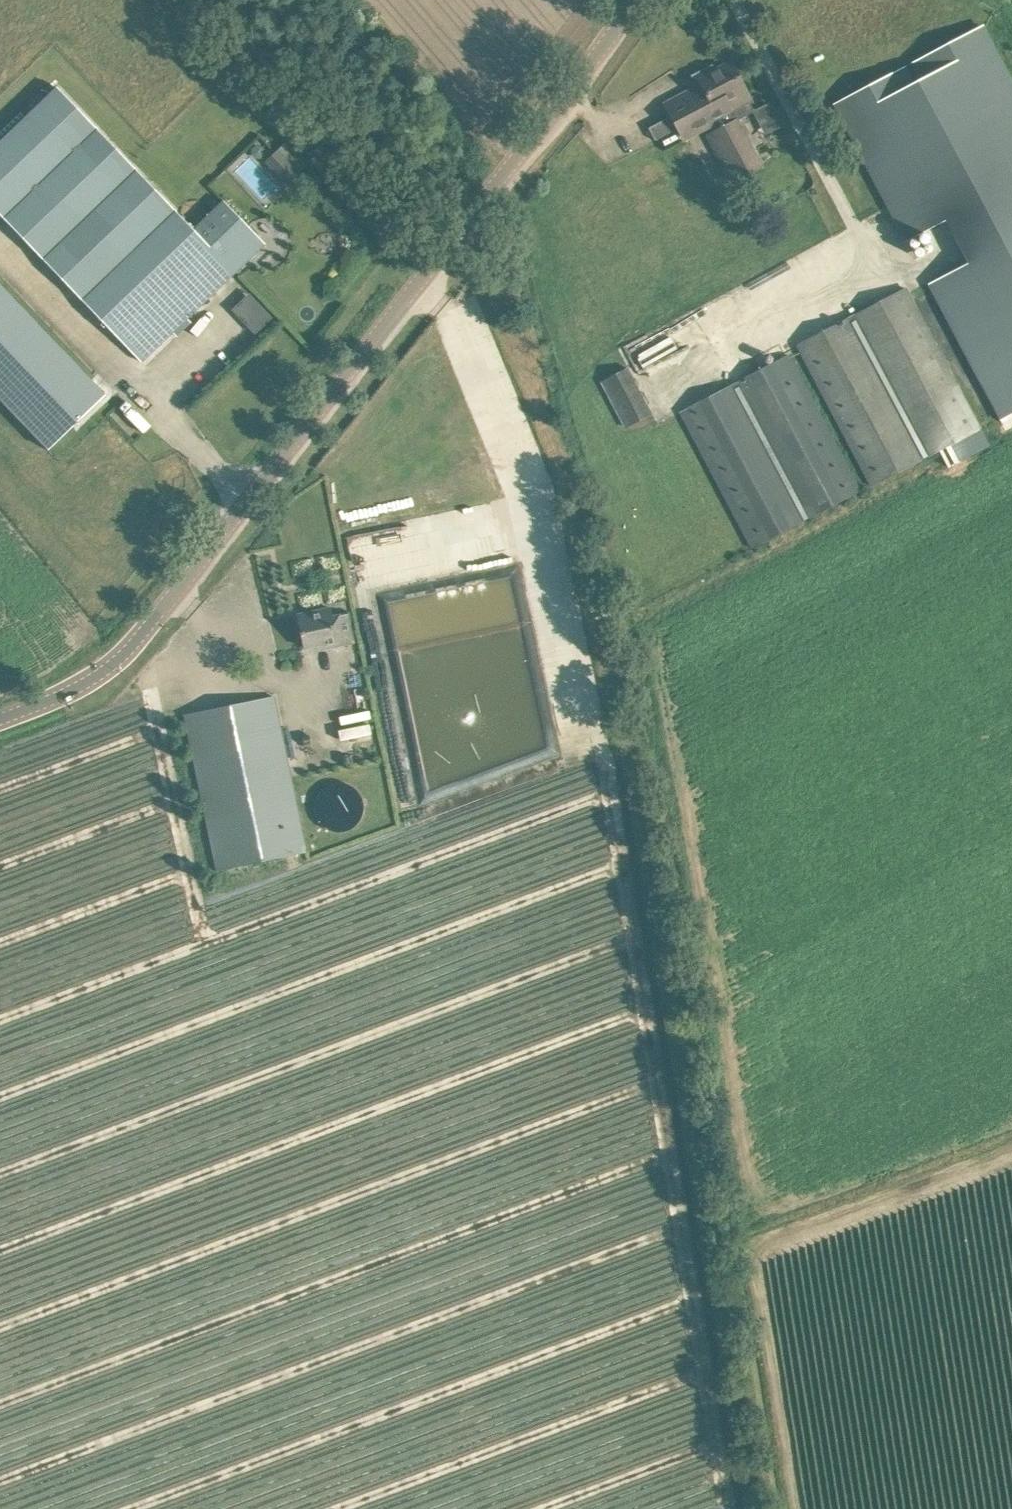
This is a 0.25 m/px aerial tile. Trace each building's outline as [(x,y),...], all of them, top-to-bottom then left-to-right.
[(1011,411),(1011,79),(985,27),(835,107),(906,241),(966,209),(989,252),(928,284),(999,418),(1011,411)] [(748,101),(737,80),(728,62),(714,70),(712,65),(692,75),(704,98),(649,128),(655,140),(680,127),(686,139),(709,128),(711,131),(704,134),(731,184),(764,165),(738,118),(753,110),(748,101)] [(0,142),(0,215),(142,362),(265,243),(224,200),(194,229),(57,87),(0,142)] [(754,111),(765,134),(783,124),(773,105),(770,103),(767,103),(754,111)] [(304,174),(279,149),(265,162),(290,188),(304,174)] [(49,450),(107,395),(0,283),(0,399),(49,450)] [(870,486),(982,427),(907,286),(796,345),(870,486)] [(259,330),(272,318),(264,309),(250,321),(259,330)] [(789,356),(681,414),(753,548),(860,491),(789,356)] [(653,412),(628,366),(600,381),(624,428),(653,412)] [(354,643),(352,633),(348,613),(333,616),(331,608),(297,615),(304,648),(318,645),(320,650),(354,643)] [(306,853),(277,715),(273,696),(185,714),(218,871),(306,853)] [(368,720),(337,731),(341,742),(372,732),(368,720)]
